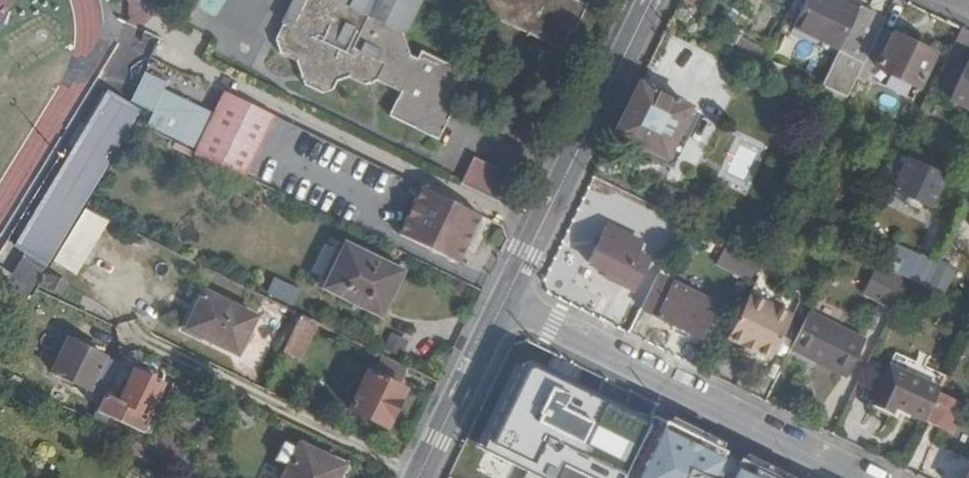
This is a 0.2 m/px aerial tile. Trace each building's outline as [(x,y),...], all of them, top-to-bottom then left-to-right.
[(404,18),(369,0),(293,0),(284,17),(277,20),(266,39),(271,49),(286,58),(291,75),(334,97),(344,94),(351,85),(357,84),(375,92),(384,89),(408,101),(397,125),(446,150),(480,86),(431,59),(426,68),(396,53),(392,28),(398,29),(404,18)] [(277,20),(284,17),(293,0),(286,0),(277,20)] [(404,18),(413,0),(369,0),(404,18)] [(544,45),(554,26),(558,27),(570,1),(567,0),(454,0),(544,45)] [(885,19),(861,6),(858,11),(837,0),(808,0),(794,26),(838,49),(838,51),(862,64),(863,62),(881,27),(885,19)] [(935,55),(881,27),(863,62),(918,88),(935,55)] [(963,28),(951,55),(961,60),(968,45),(968,31),(963,28)] [(952,100),(968,108),(968,66),(952,100)] [(146,126),(193,149),(212,112),(164,90),(167,83),(145,72),(130,100),(141,106),(153,112),(146,126)] [(698,111),(642,81),(618,131),(667,155),(685,124),(690,127),(698,111)] [(194,154),(241,177),(256,147),(272,115),(225,92),(194,154)] [(52,263),(144,111),(114,93),(22,244),(52,263)] [(461,184),(503,205),(517,177),(474,157),(461,184)] [(948,176),(911,159),(896,192),(931,208),(948,176)] [(457,264),(482,216),(424,187),(399,236),(457,264)] [(644,246),(608,228),(589,263),(608,272),(606,277),(637,292),(652,261),(640,255),(644,246)] [(728,242),(716,265),(752,282),(763,260),(728,242)] [(380,318),(401,272),(346,245),(323,290),(380,318)] [(8,285),(23,297),(40,276),(25,264),(8,285)] [(912,281),(880,265),(869,287),(884,296),(880,304),(896,312),(912,281)] [(719,304),(659,273),(642,308),(701,337),(719,304)] [(266,294),(294,305),(301,289),(273,278),(266,294)] [(884,296),(869,287),(863,295),(880,304),(884,296)] [(793,311),(750,290),(727,336),(770,358),(793,311)] [(206,292),(189,328),(237,352),(256,317),(206,292)] [(868,340),(811,311),(792,348),(848,378),(868,340)] [(299,356),(317,322),(301,315),(285,350),(299,356)] [(107,393),(122,364),(73,337),(54,372),(104,397),(107,393)] [(941,394),(942,391),(891,367),(874,403),(892,412),(896,408),(927,422),(941,394)] [(104,397),(98,410),(141,432),(148,416),(145,415),(161,383),(134,369),(117,398),(107,393),(104,397)] [(386,429),(404,390),(369,374),(351,410),(386,429)] [(634,430),(649,398),(628,389),(613,420),(634,430)] [(961,404),(941,394),(927,422),(947,432),(961,404)] [(947,432),(954,435),(968,407),(961,404),(947,432)] [(652,416),(626,469),(622,477),(777,477),(652,416)] [(529,477),(557,477),(573,447),(535,429),(514,471),(529,477)] [(609,429),(601,444),(609,448),(617,433),(609,429)] [(343,466),(302,445),(285,477),(337,477),(343,466)] [(491,459),(466,451),(457,477),(485,477),(491,459)] [(626,469),(614,464),(612,467),(603,461),(595,476),(599,477),(622,477),(626,469)]
